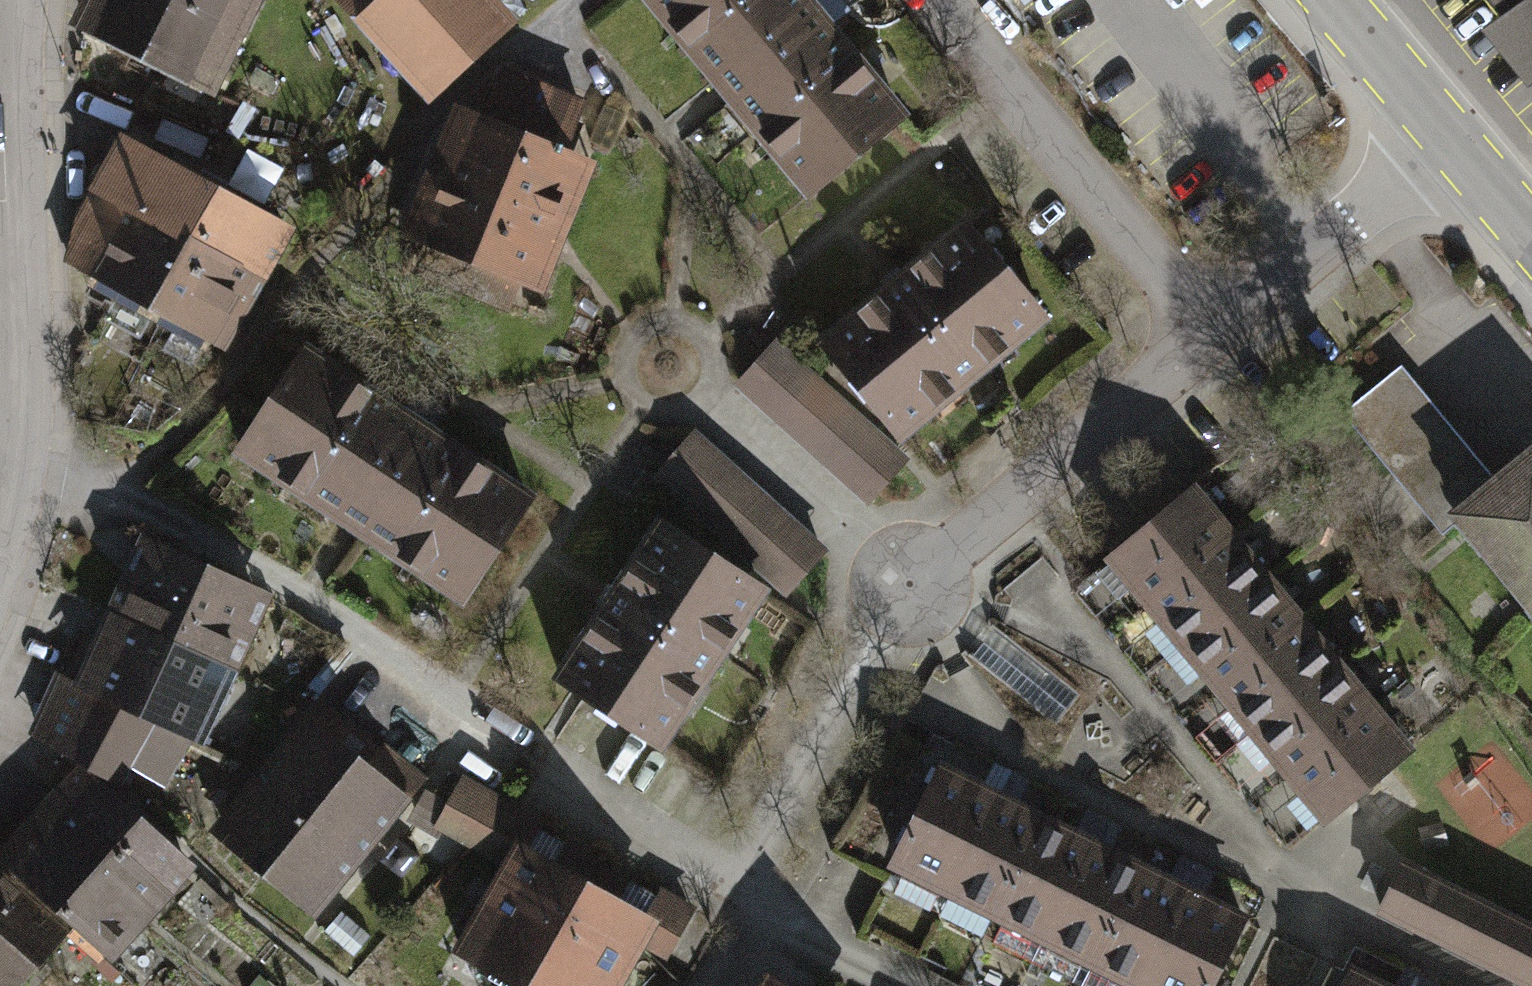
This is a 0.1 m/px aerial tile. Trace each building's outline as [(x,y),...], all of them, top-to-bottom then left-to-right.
[(246,0),(96,0),(85,22),(205,82),(246,0)] [(478,0),(389,0),(370,17),(434,87),(501,25),(478,0)] [(804,0),(653,0),(811,192),(901,118),(826,27),(843,13),(832,0),(808,0),(806,2),(804,0)] [(1512,17),(1495,32),(1530,74),(1531,73),(1531,0),(1498,0),(1512,17)] [(471,115),(456,153),(494,168),(484,192),(514,203),(504,227),(542,242),(575,159),(562,154),(580,106),(503,76),(484,122),(471,115)] [(250,273),(276,224),(198,181),(204,169),(175,152),(167,166),(122,144),(82,217),(70,264),(93,276),(131,207),(204,247),(250,273)] [(494,168),(456,153),(423,238),(429,241),(419,266),(508,301),(517,277),(526,280),(542,242),(504,227),(514,203),(484,192),(494,168)] [(204,247),(131,207),(93,276),(166,316),(204,247)] [(1042,315),(968,226),(824,344),(833,355),(889,422),(898,433),(1042,315)] [(250,273),(204,247),(166,316),(212,342),(236,299),(248,306),(263,279),(250,273)] [(809,375),(774,344),(739,383),(868,499),(904,460),(875,434),(809,375)] [(305,351),(240,448),(464,596),(528,498),(429,433),(441,415),(413,397),(402,415),(305,351)] [(875,434),(889,422),(833,355),(809,375),(875,434)] [(1490,490),(1393,374),(1346,413),(1442,529),(1461,514),(1531,600),(1531,455),(1490,490)] [(692,435),(658,474),(692,504),(758,564),(787,590),(822,551),(692,435)] [(1229,533),(1193,489),(1114,553),(1150,597),(1229,533)] [(675,531),(748,579),(758,564),(692,504),(675,531)] [(657,742),(760,587),(748,579),(675,531),(663,523),(560,679),(657,742)] [(1265,577),(1229,533),(1150,597),(1187,641),(1265,577)] [(222,609),(234,582),(154,546),(122,617),(221,664),(223,659),(214,656),(231,613),(222,609)] [(1301,620),(1265,577),(1187,641),(1223,684),(1301,620)] [(187,736),(221,664),(122,617),(89,688),(187,736)] [(1337,664),(1301,620),(1223,684),(1259,728),(1337,664)] [(1373,707),(1337,664),(1259,728),(1295,772),(1373,707)] [(63,676),(39,732),(69,751),(114,778),(128,754),(146,723),(63,676)] [(1409,751),(1373,707),(1295,772),(1331,815),(1409,751)] [(146,723),(128,754),(162,773),(180,742),(146,723)] [(267,868),(354,762),(315,730),(228,836),(267,868)] [(895,856),(940,768),(947,756),(898,732),(830,851),(884,878),(895,856)] [(369,773),(354,762),(267,868),(309,902),(395,796),(400,800),(417,778),(386,753),(369,773)] [(998,797),(940,768),(895,856),(953,886),(998,797)] [(68,803),(159,890),(184,861),(92,777),(68,803)] [(500,800),(469,782),(444,826),(475,843),(500,800)] [(159,890),(68,803),(59,795),(50,806),(58,813),(46,828),(138,914),(159,890)] [(1041,818),(998,797),(953,886),(951,891),(994,912),(996,906),(1041,818)] [(500,800),(475,843),(510,864),(520,846),(525,848),(540,822),(500,800)] [(1091,843),(1041,818),(996,906),(1047,932),(1091,843)] [(138,914),(46,828),(21,856),(9,847),(1,855),(13,866),(11,868),(101,954),(138,914)] [(1141,869),(1091,843),(1047,932),(1097,957),(1141,869)] [(520,846),(510,864),(460,952),(492,970),(487,977),(499,983),(497,985),(612,985),(640,937),(650,919),(646,917),(525,848),(520,846)] [(1403,864),(1380,909),(1531,985),(1531,984),(1531,929),(1403,864)] [(1185,890),(1141,869),(1097,957),(1095,961),(1138,984),(1140,979),(1185,890)] [(30,965),(65,925),(0,870),(0,938),(30,965)] [(1185,890),(1140,979),(1154,985),(1209,985),(1242,919),(1185,890)] [(661,891),(646,917),(650,919),(640,937),(667,953),(692,909),(661,891)] [(0,938),(0,985),(10,985),(30,965),(0,938)] [(1350,972),(1343,985),(1378,985),(1350,972)]
